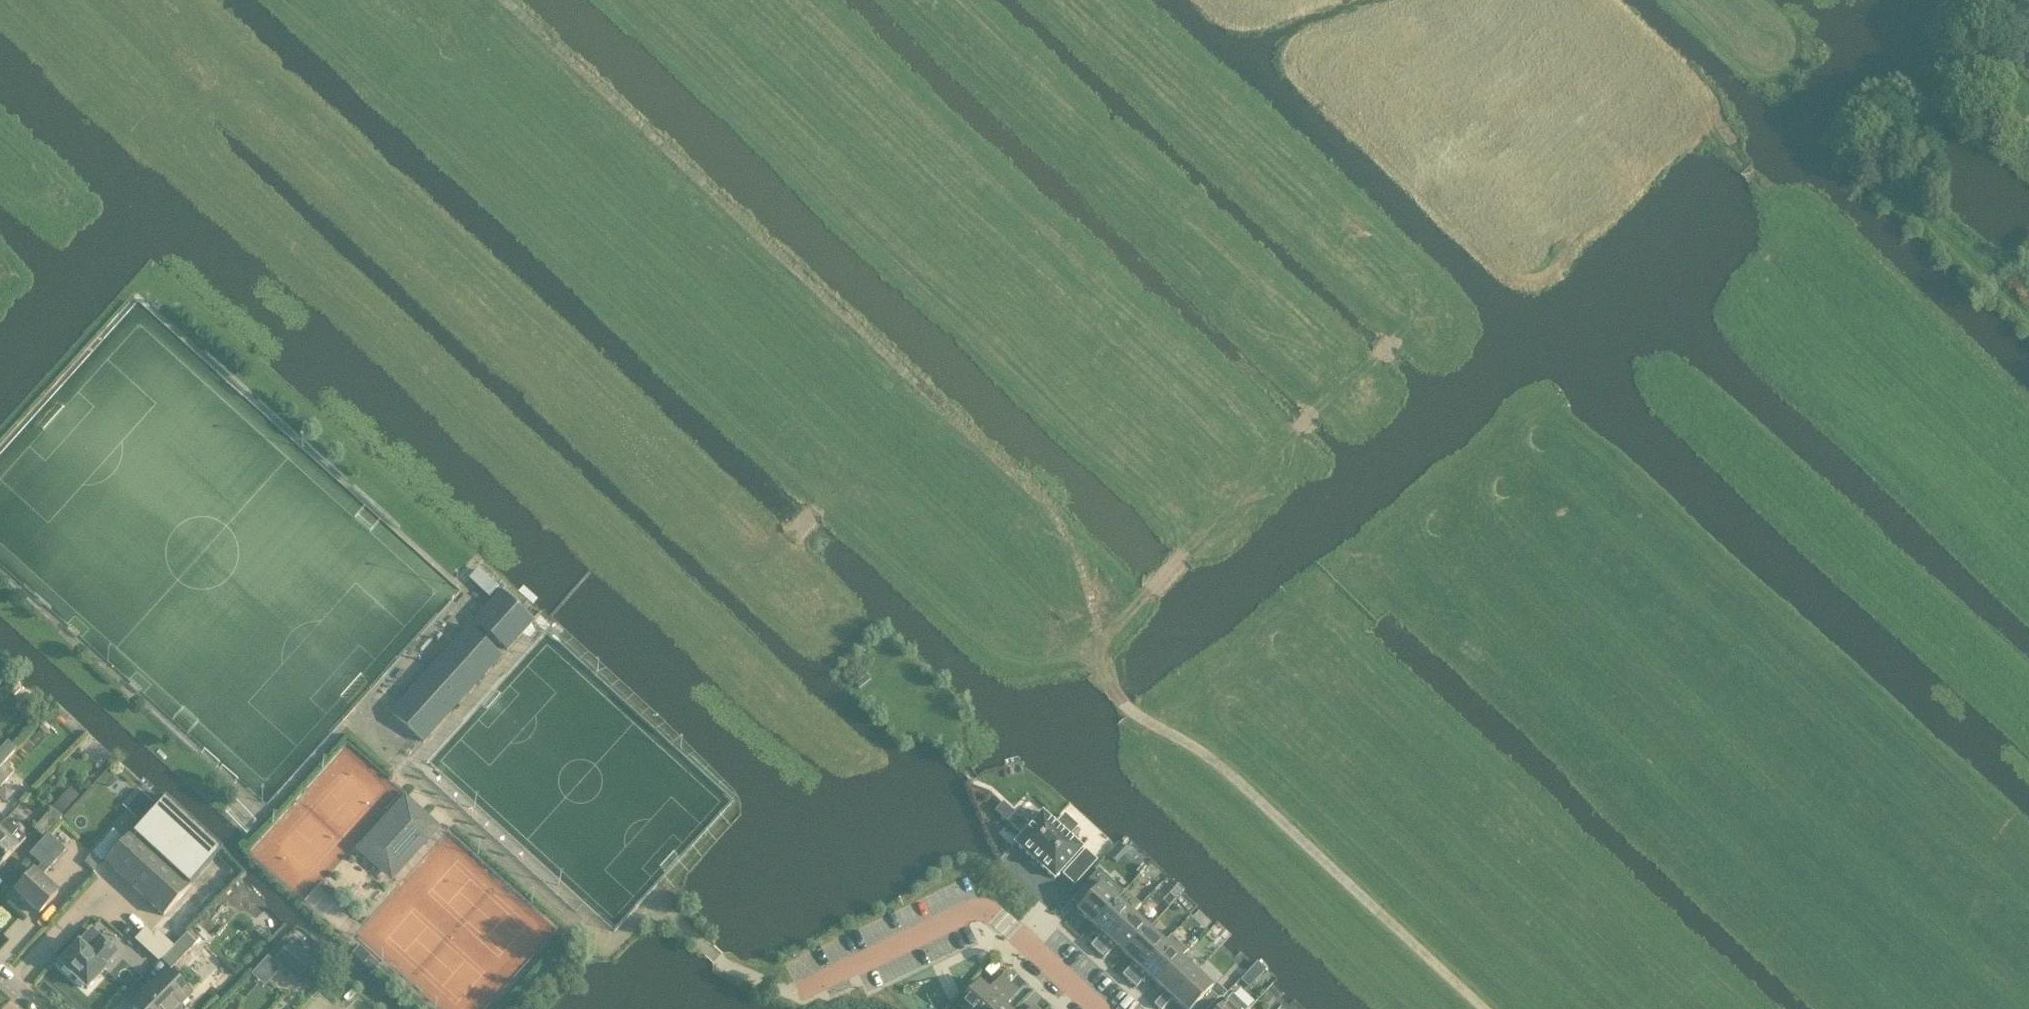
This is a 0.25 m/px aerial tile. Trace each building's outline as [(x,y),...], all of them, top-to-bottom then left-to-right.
[(475,622),(507,652),(534,622),(501,592),(475,622)] [(448,652),(392,714),(422,742),(424,743),(502,658),(469,628),(448,652)] [(16,750),(8,742),(0,751),(0,768),(16,750)] [(5,763),(0,769),(0,788),(15,772),(5,763)] [(54,807),(53,808),(61,815),(62,814),(79,796),(71,789),(54,807)] [(374,844),(374,846),(374,848),(374,849),(374,851),(375,853),(375,854),(376,856),(377,858),(383,862),(384,863),(386,864),(388,864),(390,865),(391,865),(393,865),(395,865),(397,865),(398,864),(400,864),(402,863),(403,862),(405,861),(406,860),(407,859),(409,858),(410,856),(411,855),(413,856),(438,828),(427,818),(424,815),(406,799),(380,827),(382,829),(381,830),(379,831),(378,832),(377,834),(376,835),(375,837),(375,839),(374,840),(374,842),(374,844)] [(106,862),(105,863),(164,917),(191,888),(190,887),(191,886),(220,854),(162,803),(134,834),(133,835),(132,833),(106,862)] [(35,829),(33,830),(43,839),(44,837),(62,818),(53,809),(35,829)] [(1041,814),(1014,844),(1054,880),(1081,849),(1068,837),(1076,828),(1064,816),(1055,826),(1041,814)] [(0,826),(0,866),(25,839),(5,820),(0,826)] [(119,824),(83,864),(93,873),(130,834),(119,824)] [(66,850),(49,834),(31,854),(42,864),(35,872),(35,871),(16,891),(40,913),(59,893),(41,877),(66,850)] [(1084,852),(1063,876),(1074,886),(1095,862),(1084,852)] [(1076,911),(1093,927),(1116,901),(1100,886),(1097,889),(1088,881),(1071,900),(1079,908),(1076,911)] [(1091,947),(1098,953),(1132,915),(1116,901),(1093,927),(1102,935),(1091,947)] [(1132,915),(1098,953),(1104,959),(1115,947),(1124,956),(1148,930),(1132,915)] [(154,935),(146,928),(135,939),(143,947),(154,935)] [(80,943),(61,963),(88,989),(107,968),(105,966),(117,953),(103,940),(92,930),(80,943)] [(1123,976),(1129,983),(1171,937),(1171,936),(1164,944),(1148,930),(1124,956),(1134,964),(1123,976)] [(187,933),(161,959),(171,969),(197,943),(187,933)] [(1171,937),(1129,983),(1136,989),(1147,977),(1157,985),(1180,959),(1187,951),(1171,937)] [(275,962),(297,982),(314,964),(291,944),(275,962)] [(355,952),(352,955),(372,973),(373,974),(380,966),(379,965),(370,958),(371,957),(360,946),(355,952)] [(1157,985),(1165,993),(1154,1005),(1159,1008),(1164,1008),(1173,1000),(1172,999),(1196,973),(1180,959),(1157,985)] [(191,995),(167,971),(132,1006),(135,1008),(181,1008),(179,1007),(191,995)] [(1173,1000),(1183,1008),(1210,1008),(1219,1000),(1225,992),(1215,983),(1212,988),(1196,973),(1172,999),(1173,1000)] [(1010,986),(1009,985),(1003,979),(990,993),(981,985),(959,1008),(989,1008),(1010,986)] [(989,1008),(1007,1008),(1004,1007),(1018,992),(1010,986),(989,1008)] [(1232,995),(1230,997),(1227,994),(1225,992),(1219,1000),(1222,999),(1225,1003),(1219,1008),(1248,1008),(1232,995)]
